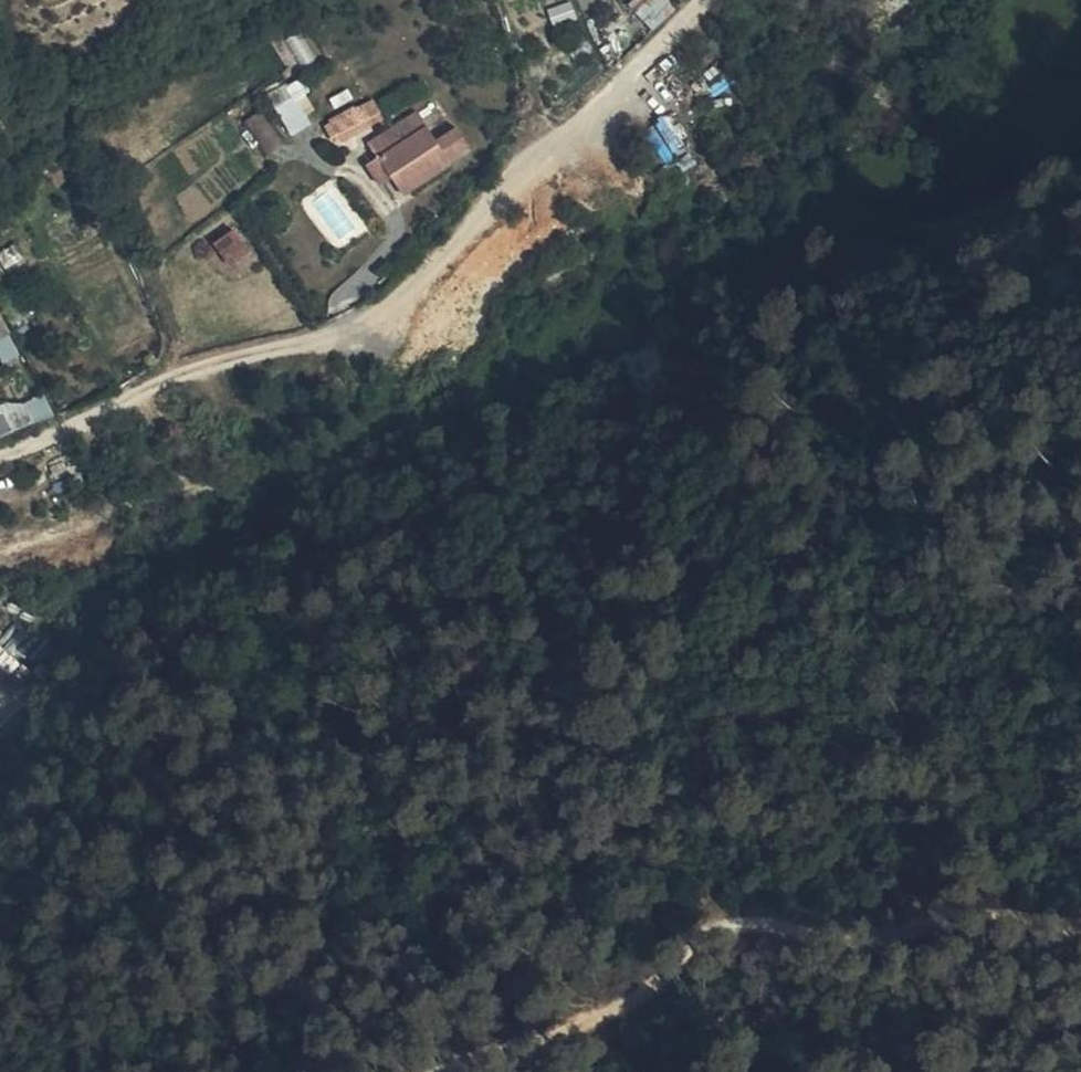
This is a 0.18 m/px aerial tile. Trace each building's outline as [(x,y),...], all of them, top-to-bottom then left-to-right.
[(673,0),(634,0),(632,2),(650,21),(673,0)] [(289,104),(279,88),(260,99),(270,116),(289,104)] [(377,96),(331,114),(340,138),(386,120),(377,96)] [(391,128),(394,132),(405,146),(388,157),(378,143),(354,159),(365,175),(385,204),(395,219),(448,183),(445,178),(464,164),(453,148),(433,161),(404,119),(391,128)] [(343,142),(335,131),(312,147),(320,158),(343,142)] [(405,146),(394,132),(378,143),(388,157),(405,146)] [(218,271),(222,268),(237,257),(226,241),(213,250),(207,254),(218,271)] [(56,416),(47,389),(0,405),(0,435),(56,416)]
